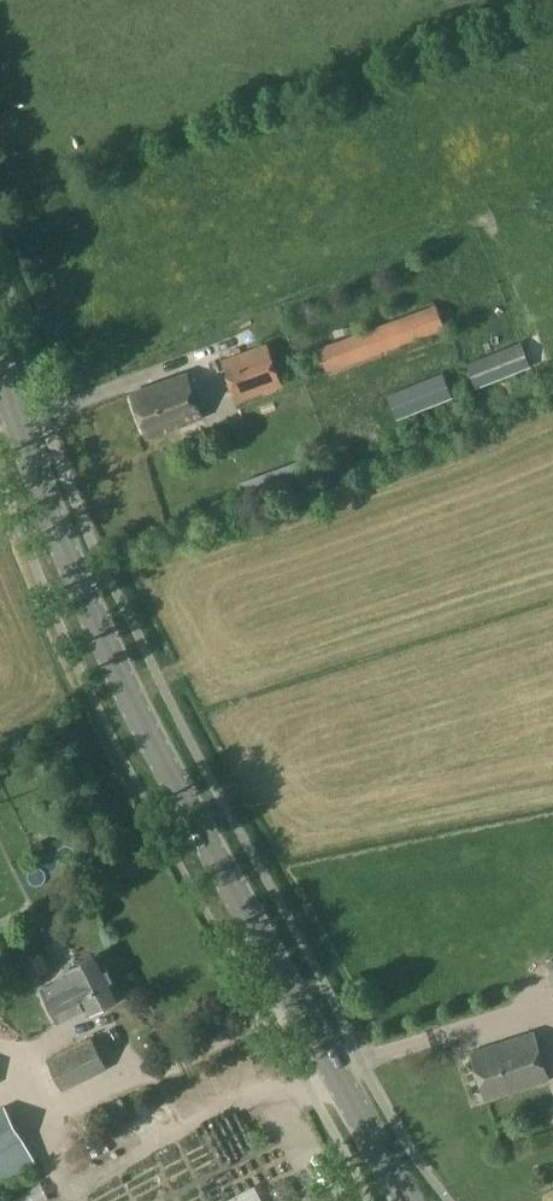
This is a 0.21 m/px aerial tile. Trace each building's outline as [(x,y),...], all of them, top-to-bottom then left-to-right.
[(328,372),(445,330),(436,305),(319,347),(328,372)] [(239,402),(284,383),(268,342),(222,361),(239,402)] [(476,389),(533,366),(524,344),(468,367),(476,389)] [(147,437),(201,417),(185,373),(131,393),(147,437)] [(395,420),(455,397),(446,374),(387,397),(395,420)] [(251,503),(308,482),(300,461),(243,482),(251,503)] [(65,970),(68,975),(42,988),(59,1021),(85,1007),(88,1013),(121,996),(99,953),(65,970)] [(486,1100),(548,1080),(532,1032),(470,1052),(486,1100)] [(107,1068),(92,1037),(47,1060),(63,1091),(107,1068)] [(34,1158),(5,1105),(0,1108),(0,1178),(34,1158)]
